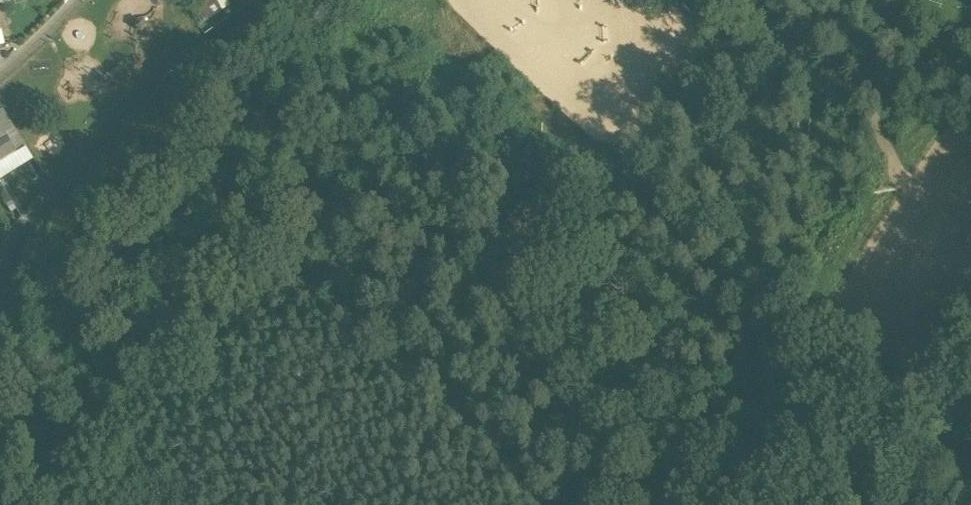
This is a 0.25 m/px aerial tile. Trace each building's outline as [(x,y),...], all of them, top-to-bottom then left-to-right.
[(2,108),(0,109),(0,127),(7,138),(17,132),(2,108)] [(17,132),(7,138),(16,153),(26,147),(17,132)] [(0,143),(0,164),(16,153),(7,138),(0,143)]
